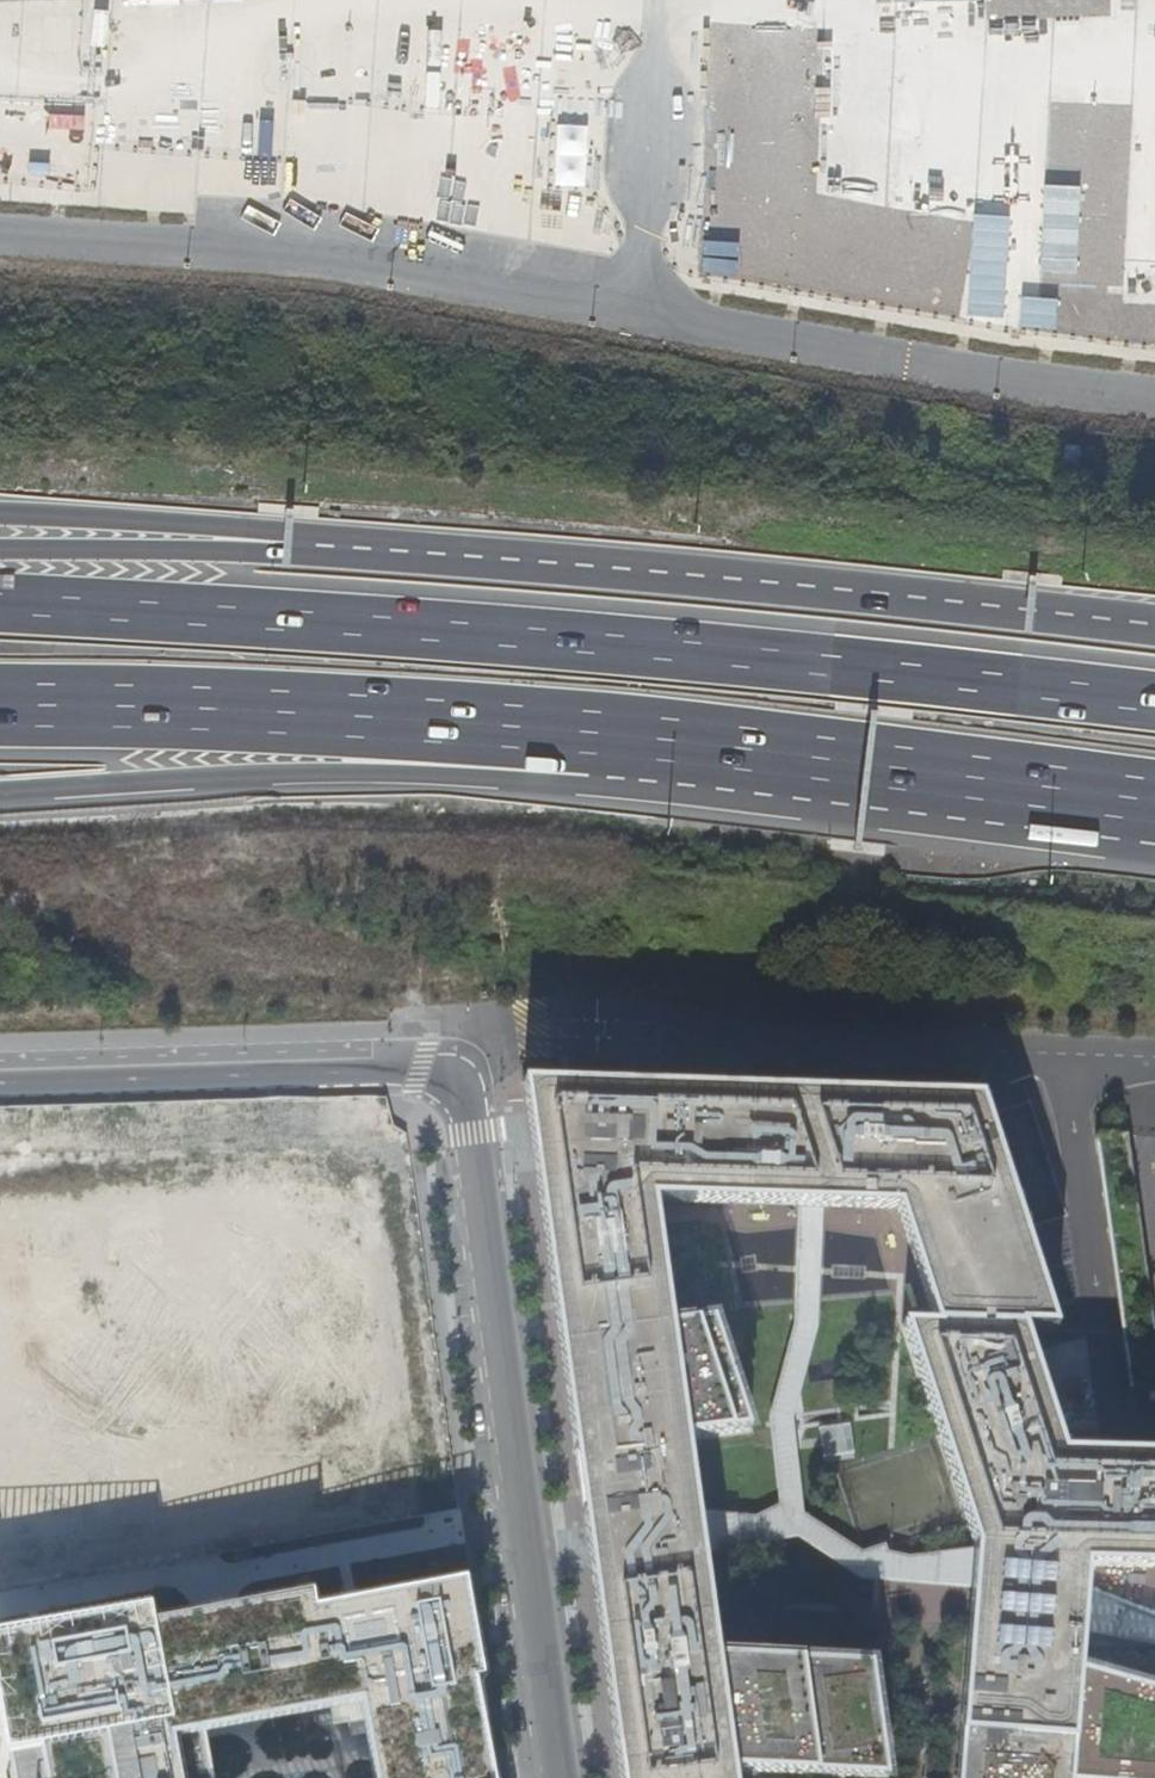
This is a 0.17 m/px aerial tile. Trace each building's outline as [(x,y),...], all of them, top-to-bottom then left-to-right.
[(537,1192),(655,1197),(774,1203),(788,1203),(801,1204),(898,1209),(858,1085),(520,1069),(530,1136),(537,1192)] [(858,1085),(898,1209),(941,1327),(1024,1326),(1061,1325),(981,1091),(858,1085)] [(655,1197),(537,1192),(573,1445),(688,1434),(751,1433),(717,1318),(674,1323),(655,1197)] [(756,1508),(695,1500),(697,1523),(700,1541),(796,1529),(860,1571),(968,1578),(969,1559),(971,1540),(907,1550),(887,1544),(885,1538),(863,1545),(806,1502),(798,1412),(811,1321),(801,1204),(774,1203),(781,1320),(769,1409),(777,1496),(756,1508)] [(1024,1326),(941,1327),(910,1328),(971,1529),(971,1540),(969,1559),(1088,1568),(1097,1450),(1067,1450),(1024,1326)] [(604,1666),(718,1653),(700,1541),(697,1523),(695,1500),(688,1434),(573,1445),(582,1532),(604,1666)] [(1097,1450),(1088,1568),(1154,1569),(1154,1452),(1097,1450)] [(969,1559),(968,1578),(955,1777),(1071,1777),(1080,1668),(1084,1618),(1085,1602),(1086,1588),(1088,1568),(969,1559)] [(483,1679),(465,1581),(316,1608),(313,1592),(155,1621),(152,1604),(0,1632),(0,1722),(7,1757),(103,1740),(110,1777),(180,1777),(172,1736),(363,1702),(376,1777),(492,1777),(474,1680),(483,1679)] [(1086,1588),(1084,1618),(1154,1642),(1154,1611),(1086,1588)] [(718,1653),(604,1666),(620,1777),(735,1777),(733,1767),(887,1774),(871,1661),(718,1653)] [(1071,1777),(1154,1777),(1154,1690),(1080,1668),(1071,1777)]
